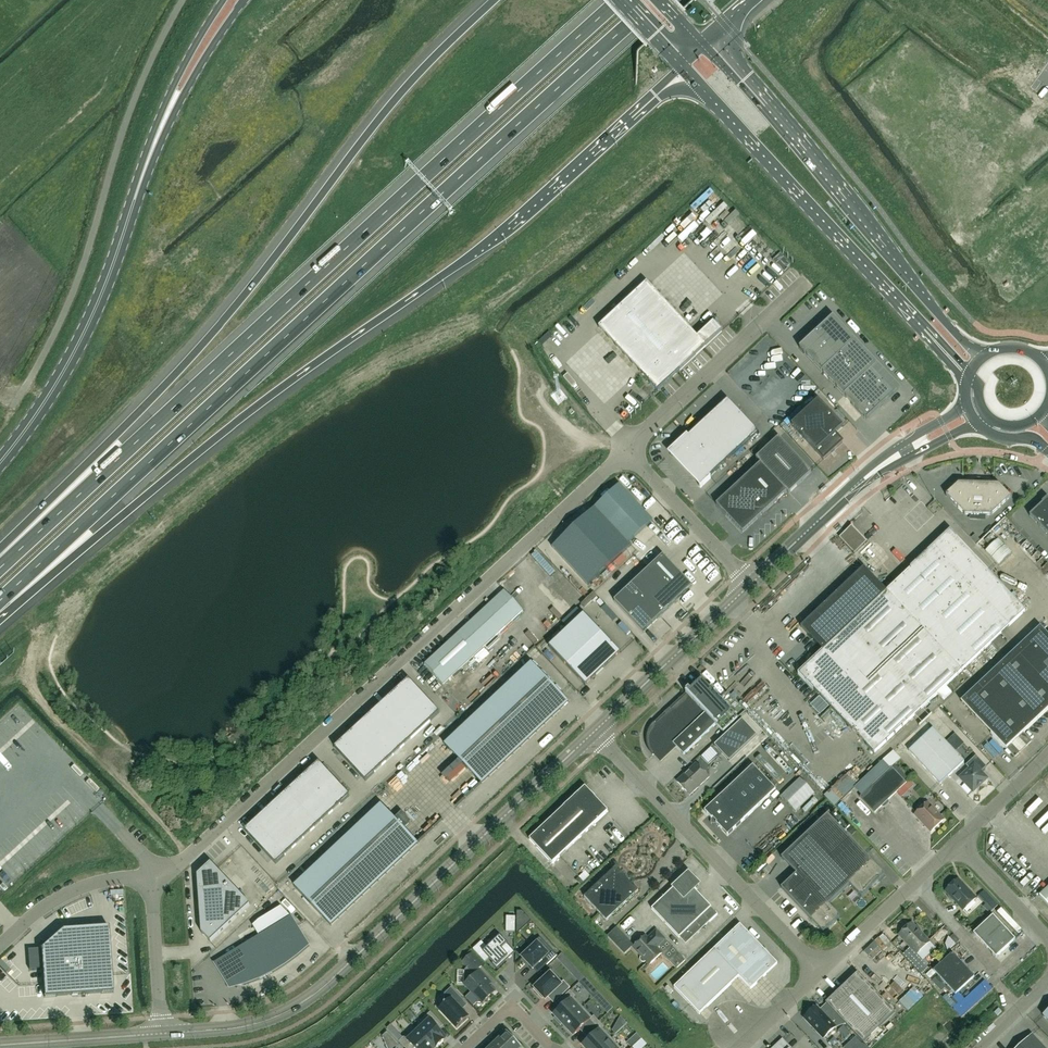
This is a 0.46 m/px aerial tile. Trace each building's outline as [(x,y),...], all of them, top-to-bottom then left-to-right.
[(713,214),(725,201),(721,197),(708,210),(713,214)] [(732,225),(741,219),(730,203),(721,209),(732,225)] [(724,222),(716,232),(721,236),(729,226),(724,222)] [(760,237),(752,227),(740,236),(747,246),(760,237)] [(629,270),(641,259),(636,254),(625,265),(629,270)] [(647,283),(598,327),(658,391),(722,332),(713,322),(697,337),(647,283)] [(898,390),(831,318),(799,348),(866,420),(898,390)] [(687,438),(671,453),(701,485),(699,486),(701,488),(711,478),(710,477),(758,432),(727,400),(689,437),(687,435),(685,436),(687,438)] [(843,427),(818,400),(791,425),(824,460),(843,443),(835,434),(843,427)] [(760,463),(716,505),(741,532),(761,513),(762,515),(787,492),(789,494),(811,473),(778,438),(756,459),(760,463)] [(959,483),(946,495),(965,515),(991,516),(1011,497),(999,484),(959,483)] [(595,507),(550,549),(587,589),(632,547),(628,543),(653,521),(619,485),(597,506),(595,507)] [(1047,499),(1029,516),(1047,535),(1047,500),(1047,499)] [(856,549),(868,538),(852,522),(841,533),(856,549)] [(950,531),(887,591),(962,671),(1025,611),(950,531)] [(1012,554),(999,539),(985,552),(999,566),(1012,554)] [(662,553),(613,599),(643,631),(692,585),(662,553)] [(887,591),(864,568),(801,627),(824,651),(800,674),(874,753),(962,671),(887,591)] [(504,591),(424,665),(443,685),(522,612),(504,591)] [(584,614),(549,647),(585,686),(620,652),(584,614)] [(961,701),(1006,749),(1014,757),(1031,742),(1023,733),(1047,710),(1047,635),(1040,626),(961,701)] [(1002,645),(1009,637),(1004,632),(997,640),(1002,645)] [(568,701),(532,663),(444,745),(480,783),(568,701)] [(408,679),(335,748),(365,781),(439,713),(408,679)] [(702,680),(687,694),(670,710),(669,709),(664,714),(665,715),(655,724),(654,723),(653,724),(652,725),(651,726),(650,727),(649,728),(648,731),(647,733),(647,735),(647,736),(647,738),(646,739),(646,740),(647,742),(647,743),(647,745),(647,746),(648,747),(648,749),(650,751),(650,752),(651,754),(652,755),(653,756),(654,754),(661,761),(676,747),(684,755),(716,725),(723,733),(738,719),(702,680)] [(15,704),(0,719),(0,727),(8,735),(12,731),(38,757),(53,742),(15,704)] [(729,762),(757,736),(742,720),(714,746),(729,762)] [(933,728),(909,751),(940,784),(964,762),(949,746),(958,737),(955,734),(946,742),(933,728)] [(969,769),(960,778),(973,792),(987,779),(981,772),(986,766),(975,755),(965,765),(969,769)] [(350,796),(319,762),(245,831),(276,864),(350,796)] [(690,795),(709,777),(696,763),(677,781),(690,795)] [(721,796),(704,811),(712,819),(713,818),(717,823),(716,823),(728,836),(744,820),(776,790),(753,766),(721,796)] [(862,795),(860,797),(875,813),(897,792),(906,784),(906,783),(891,767),(868,789),(862,795)] [(836,782),(827,790),(847,813),(854,807),(844,796),(847,794),(836,782)] [(817,784),(813,787),(823,798),(827,795),(817,784)] [(552,864),(608,811),(585,787),(529,839),(552,864)] [(931,832),(944,820),(928,803),(915,815),(931,832)] [(382,805),(294,887),(330,925),(418,843),(404,828),(410,823),(402,814),(396,819),(382,805)] [(797,874),(781,888),(823,933),(840,917),(828,904),(849,884),(861,897),(885,875),(828,815),(782,858),(797,874)] [(847,830),(852,835),(856,831),(851,826),(847,830)] [(211,862),(197,875),(201,933),(210,942),(251,905),(211,862)] [(584,876),(592,872),(589,867),(581,871),(584,876)] [(607,921),(638,891),(616,867),(584,897),(607,921)] [(685,877),(651,909),(679,938),(703,915),(709,922),(718,914),(711,908),(712,907),(694,889),(699,885),(692,877),(688,880),(685,877)] [(963,910),(976,898),(958,879),(945,891),(963,910)] [(1039,896),(1047,905),(1047,888),(1039,896)] [(984,890),(978,897),(985,905),(983,907),(990,913),(998,905),(984,890)] [(734,896),(726,903),(733,911),(741,905),(734,896)] [(630,914),(636,920),(644,912),(638,906),(630,914)] [(259,936),(215,963),(225,979),(231,981),(232,979),(238,981),(238,983),(245,984),(259,979),(272,972),(285,964),(297,956),(308,946),(290,917),(281,907),(259,921),(253,926),(259,936)] [(523,913),(518,913),(517,934),(531,921),(523,913)] [(515,932),(515,917),(506,916),(506,932),(515,932)] [(996,958),(1015,940),(993,916),(974,933),(996,958)] [(917,954),(930,942),(912,923),(899,935),(917,954)] [(740,925),(713,950),(674,988),(700,1014),(739,977),(751,989),(778,964),(740,925)] [(108,927),(62,930),(40,949),(44,997),(113,992),(108,927)] [(615,928),(612,932),(621,940),(624,936),(615,928)] [(646,935),(632,947),(641,957),(641,958),(641,961),(642,963),(645,963),(646,962),(649,966),(662,954),(676,969),(685,961),(666,940),(667,939),(657,929),(648,937),(646,935)] [(874,951),(880,945),(888,954),(898,945),(886,931),(869,945),(874,951)] [(952,932),(948,937),(957,943),(961,937),(952,932)] [(500,936),(483,952),(493,962),(492,963),(497,969),(506,961),(505,959),(511,953),(505,946),(507,943),(500,936)] [(539,938),(531,945),(532,946),(521,957),(532,969),(542,960),(546,965),(556,956),(539,938)] [(943,962),(933,971),(940,978),(947,986),(945,988),(949,993),(952,991),(955,995),(965,986),(974,977),(963,965),(952,953),(943,962)] [(464,984),(477,999),(477,1003),(481,1003),(482,1004),(484,1003),(488,1003),(488,999),(494,993),(488,987),(491,984),(477,970),(482,966),(471,955),(462,963),(467,968),(464,971),(464,984)] [(4,974),(8,971),(0,962),(0,970),(4,974)] [(573,966),(568,970),(576,979),(581,974),(573,966)] [(569,988),(564,982),(561,985),(550,973),(546,977),(544,975),(538,982),(539,984),(535,988),(535,989),(534,990),(539,996),(541,995),(545,1000),(548,997),(554,1003),(569,988)] [(816,1006),(804,1018),(823,1038),(835,1027),(845,1024),(863,1043),(895,1013),(857,973),(826,1003),(827,1004),(820,1010),(816,1006)] [(587,980),(584,977),(582,980),(579,982),(582,985),(584,988),(587,985),(589,983),(587,980)] [(936,977),(932,981),(941,991),(946,987),(936,977)] [(920,982),(915,986),(921,996),(927,992),(920,982)] [(447,1002),(439,1009),(457,1028),(469,1017),(458,1006),(464,1001),(451,988),(444,994),(444,999),(447,1002)] [(575,996),(570,991),(557,1002),(562,1007),(554,1015),(555,1017),(554,1018),(560,1025),(562,1024),(564,1026),(583,1008),(574,998),(575,996)] [(592,1017),(583,1008),(564,1026),(573,1036),(582,1028),(586,1033),(599,1021),(594,1016),(592,1017)] [(418,1030),(435,1047),(436,1047),(446,1039),(435,1028),(441,1023),(430,1012),(420,1021),(424,1025),(418,1030)] [(622,1028),(627,1023),(620,1016),(617,1023),(622,1028)] [(599,1021),(586,1033),(591,1038),(582,1046),(584,1047),(601,1047),(611,1038),(602,1028),(604,1027),(599,1021)] [(418,1030),(412,1036),(409,1032),(399,1041),(405,1047),(414,1047),(415,1047),(435,1047),(418,1030)] [(387,1032),(382,1036),(387,1047),(402,1047),(387,1032)] [(506,1047),(522,1047),(507,1032),(499,1040),(506,1047)] [(1032,1035),(1018,1047),(1044,1047),(1032,1035)] [(844,1047),(868,1047),(866,1045),(862,1044),(855,1037),(844,1047)] [(611,1038),(601,1047),(621,1047),(611,1038)] [(490,1047),(491,1047),(506,1047),(499,1040),(490,1047)]
